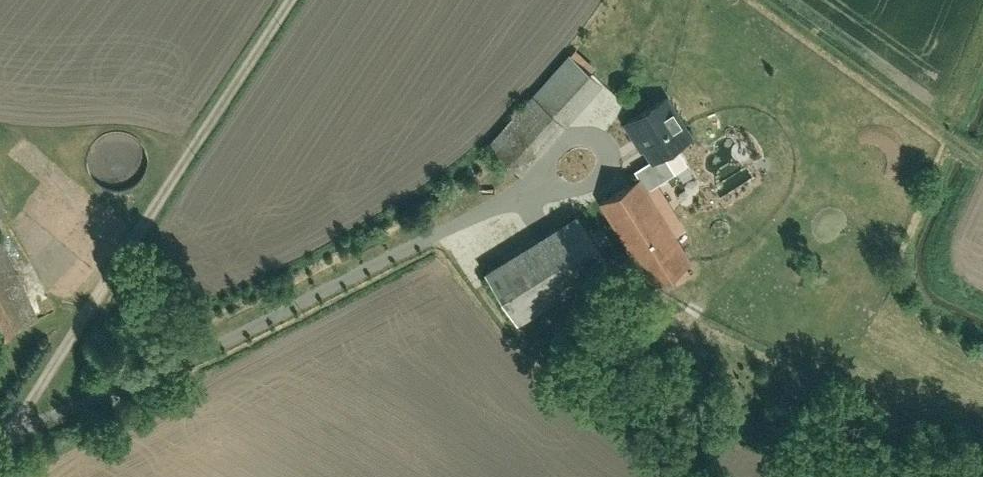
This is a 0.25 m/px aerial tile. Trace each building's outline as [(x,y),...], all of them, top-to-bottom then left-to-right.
[(572,52),(491,142),(522,170),(603,80),(572,52)] [(664,95),(625,120),(649,157),(688,133),(664,95)] [(635,180),(601,201),(649,275),(683,254),(635,180)] [(576,212),(485,273),(516,319),(607,258),(576,212)] [(32,314),(0,246),(0,329),(32,314)]
